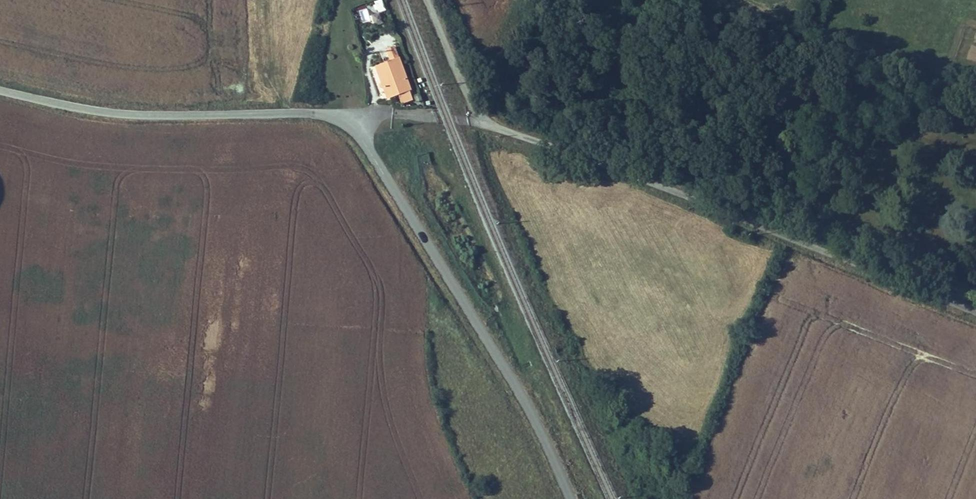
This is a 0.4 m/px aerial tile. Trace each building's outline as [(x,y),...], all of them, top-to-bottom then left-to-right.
[(384,11),(382,0),(375,0),(374,0),(377,13),(384,11)] [(362,21),(370,19),(367,8),(359,11),(362,21)] [(386,58),(375,63),(387,93),(395,90),(406,86),(390,44),(381,47),(386,58)] [(409,96),(406,86),(395,90),(398,99),(409,96)]
